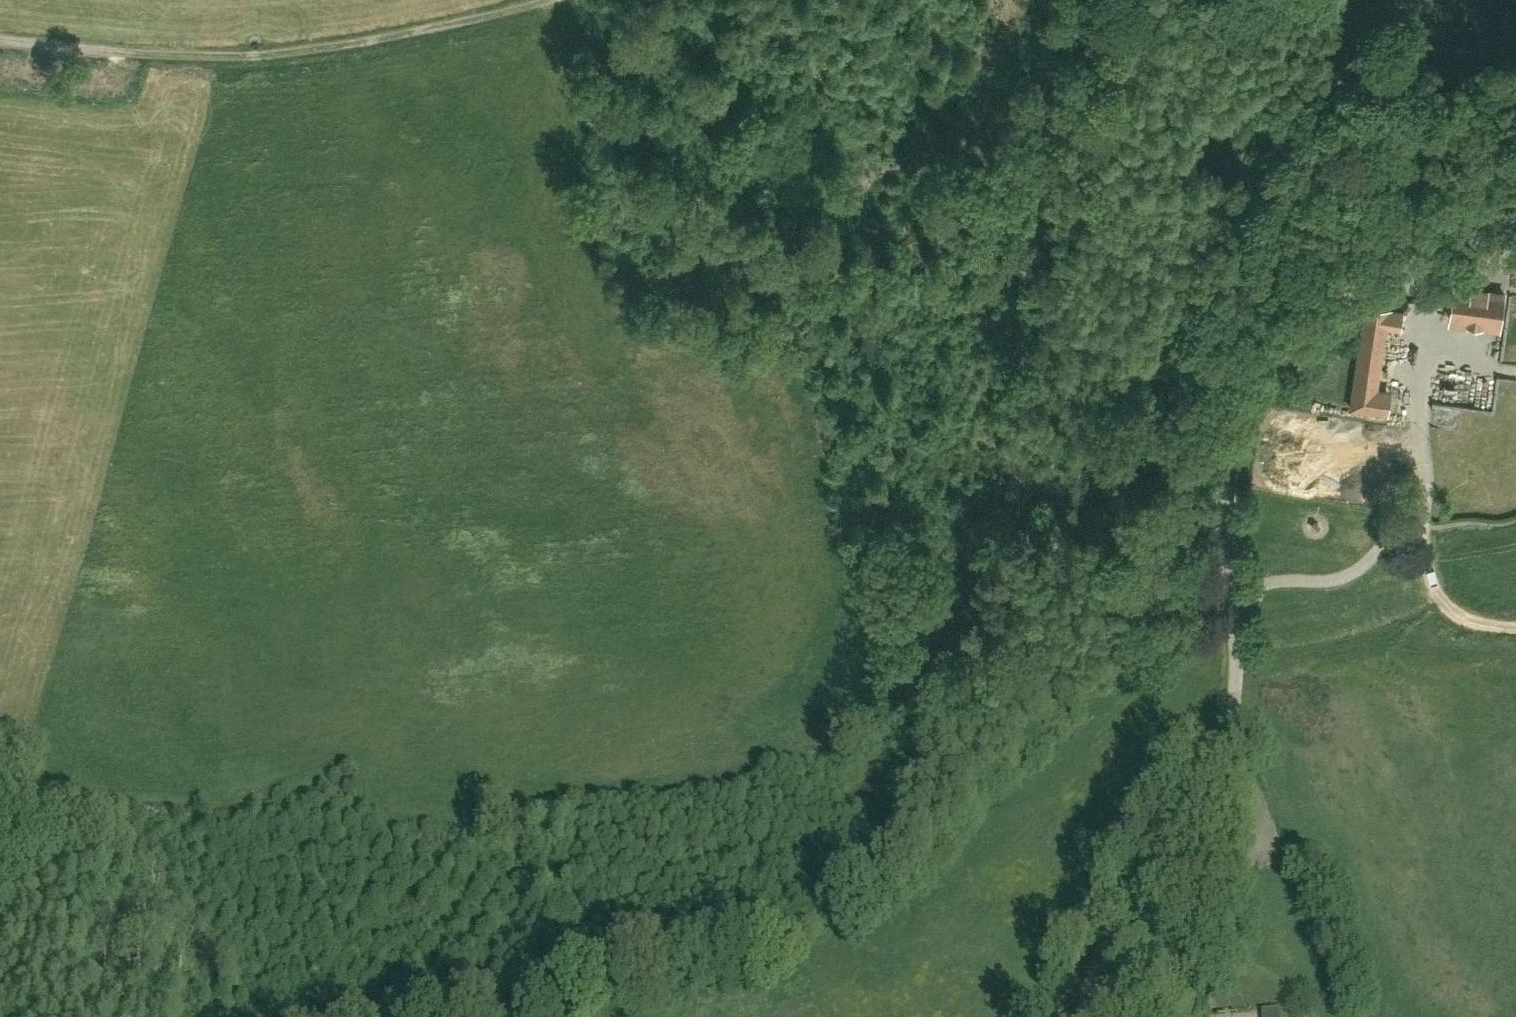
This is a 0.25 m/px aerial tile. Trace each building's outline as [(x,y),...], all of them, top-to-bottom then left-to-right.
[(1459,287),(1454,319),(1504,326),(1509,294),(1459,287)] [(1378,325),(1385,325),(1392,327),(1394,311),(1401,312),(1402,311),(1364,305),(1349,407),(1386,412),(1389,396),(1368,393),(1378,325)]
